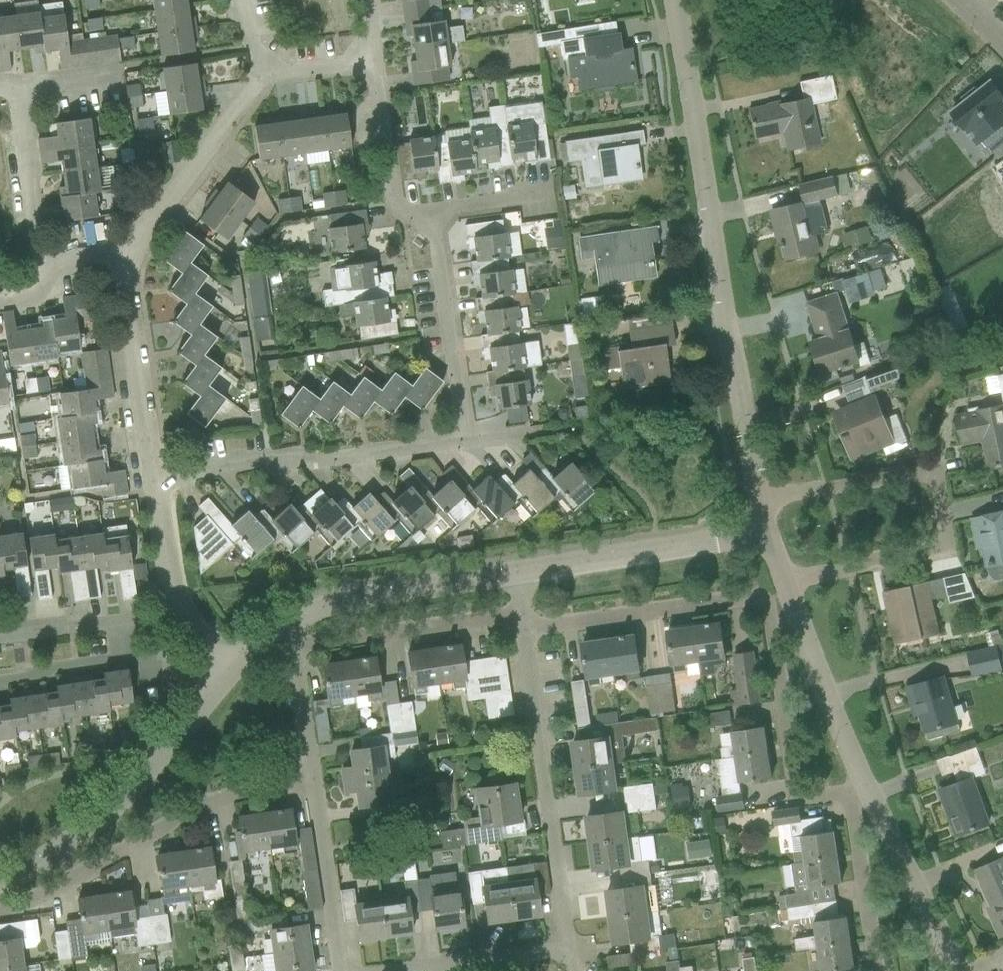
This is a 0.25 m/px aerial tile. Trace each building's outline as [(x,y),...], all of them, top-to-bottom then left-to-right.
[(14,15),(19,49),(33,47),(33,53),(44,51),(39,19),(40,18),(39,11),(38,11),(36,3),(36,0),(34,0),(13,3),(14,15)] [(36,3),(38,11),(39,11),(40,18),(39,19),(44,51),(57,49),(60,69),(83,66),(79,40),(66,42),(60,0),(58,0),(36,3)] [(153,10),(186,5),(185,0),(152,0),(153,10)] [(402,12),(426,8),(426,9),(439,7),(438,0),(400,0),(402,12)] [(186,5),(153,10),(157,33),(194,27),(193,17),(188,18),(186,5)] [(426,8),(402,12),(406,36),(411,35),(413,47),(446,43),(446,44),(462,41),(460,25),(443,28),(442,20),(428,22),(426,9),(426,8)] [(74,36),(88,35),(86,14),(71,15),(74,36)] [(0,17),(0,72),(10,70),(7,50),(19,49),(14,15),(0,17)] [(102,29),(100,17),(87,19),(89,31),(102,29)] [(560,60),(564,59),(566,77),(575,75),(577,90),(595,87),(594,81),(610,79),(611,85),(633,82),(630,60),(622,61),(620,50),(618,51),(617,38),(616,38),(614,23),(534,34),(536,47),(558,44),(560,60)] [(194,27),(157,33),(160,56),(193,51),(191,38),(196,37),(194,27)] [(116,35),(103,37),(107,62),(120,60),(116,35)] [(118,38),(120,48),(134,46),(133,36),(118,38)] [(103,37),(91,38),(95,64),(107,62),(103,37)] [(91,38),(79,40),(83,66),(95,64),(91,38)] [(446,43),(413,47),(415,60),(409,61),(412,84),(446,80),(444,66),(449,66),(446,44),(446,43)] [(162,68),(165,91),(203,86),(201,76),(196,76),(194,63),(162,68)] [(787,151),(806,147),(817,144),(809,106),(834,100),(829,75),(818,77),(798,82),(802,98),(747,110),(753,137),(783,131),(787,151)] [(978,144),(979,143),(989,156),(1002,144),(1002,104),(1001,101),(1002,99),(1002,97),(991,82),(978,92),(974,87),(960,98),(964,103),(951,113),(964,129),(965,128),(978,144)] [(139,85),(124,87),(126,97),(140,95),(139,85)] [(203,86),(165,91),(168,114),(201,110),(199,96),(204,96),(203,86)] [(140,95),(126,97),(127,108),(141,105),(140,95)] [(503,105),(502,105),(509,159),(511,158),(523,157),(524,164),(549,160),(546,140),(540,102),(503,107),(503,105)] [(466,120),(467,127),(473,164),(474,164),(486,162),(487,169),(512,165),(511,158),(509,159),(502,105),(486,108),(487,117),(466,120)] [(331,110),(321,111),(327,149),(350,146),(345,113),(332,115),(331,110)] [(312,118),(299,120),(304,153),(327,149),(321,111),(311,113),(312,118)] [(286,116),(275,118),(281,156),(304,153),(299,120),(287,122),(286,116)] [(57,136),(37,139),(39,150),(92,143),(88,118),(55,123),(57,136)] [(253,126),(255,138),(258,159),(281,156),(275,118),(266,119),(267,125),(253,126)] [(154,134),(152,120),(137,122),(139,136),(154,134)] [(442,136),(433,137),(437,169),(436,169),(438,184),(463,181),(462,174),(475,172),(474,164),(473,164),(467,127),(442,131),(442,136)] [(640,179),(636,157),(628,158),(626,146),(644,144),(641,130),(563,142),(563,143),(557,144),(560,163),(580,160),(584,187),(602,184),(600,176),(615,174),(617,182),(640,179)] [(408,142),(395,144),(400,181),(425,178),(424,171),(436,169),(437,169),(433,137),(408,140),(408,142)] [(135,162),(144,160),(142,142),(133,144),(135,162)] [(92,143),(39,150),(41,163),(60,160),(62,173),(95,168),(92,143)] [(177,161),(174,143),(162,145),(165,163),(177,161)] [(58,187),(59,196),(108,189),(105,166),(95,168),(62,173),(64,186),(58,187)] [(573,168),(563,169),(565,184),(576,183),(573,168)] [(839,195),(834,176),(800,184),(805,203),(771,211),(775,229),(779,228),(782,242),(781,242),(782,247),(783,246),(786,257),(785,257),(785,258),(818,252),(815,236),(828,233),(822,201),(822,199),(839,195)] [(215,189),(209,198),(238,220),(252,201),(227,182),(219,193),(215,189)] [(572,185),(560,187),(562,200),(574,199),(572,185)] [(133,189),(135,198),(150,196),(149,187),(133,189)] [(61,210),(42,213),(43,224),(96,216),(93,193),(109,190),(108,189),(59,196),(61,210)] [(341,191),(333,192),(335,206),(343,205),(341,191)] [(320,194),(309,196),(311,209),(335,206),(333,192),(320,194)] [(301,210),(299,197),(287,199),(289,213),(299,212),(299,211),(301,210)] [(238,220),(209,198),(203,206),(207,209),(199,220),(224,239),(238,220)] [(289,213),(287,199),(276,200),(278,215),(289,213)] [(330,253),(343,251),(363,249),(361,235),(368,234),(365,210),(326,215),(328,228),(326,228),(330,253)] [(551,226),(541,227),(544,250),(564,247),(560,219),(550,220),(551,226)] [(253,220),(247,228),(258,236),(264,228),(253,220)] [(474,249),(476,261),(504,257),(508,256),(505,232),(503,233),(501,220),(464,225),(467,250),(474,249)] [(873,242),(869,226),(843,232),(847,248),(873,242)] [(631,279),(634,279),(654,276),(650,254),(642,256),(641,244),(658,241),(656,227),(636,230),(577,238),(580,258),(594,256),(598,285),(615,283),(614,274),(630,272),(631,279)] [(258,236),(247,228),(241,237),(251,245),(258,236)] [(162,260),(180,273),(187,263),(186,262),(200,243),(184,231),(162,260)] [(504,257),(476,261),(469,262),(473,287),(479,286),(481,297),(509,294),(512,293),(509,270),(506,270),(504,257)] [(324,269),(327,290),(320,291),(322,306),(336,304),(351,302),(385,298),(386,298),(385,297),(392,296),(389,272),(375,274),(373,261),(343,265),(342,259),(325,262),(326,269),(324,269)] [(187,263),(180,273),(167,291),(184,304),(192,294),(191,293),(204,275),(187,263)] [(270,314),(264,270),(244,272),(251,317),(270,314)] [(846,288),(850,302),(875,294),(868,271),(833,282),(836,291),(846,288)] [(568,275),(558,276),(559,286),(569,284),(568,275)] [(237,277),(228,278),(230,292),(239,291),(237,277)] [(571,298),(570,286),(557,288),(558,300),(571,298)] [(239,291),(230,292),(232,306),(241,305),(239,291)] [(836,293),(825,297),(806,303),(811,318),(813,317),(820,338),(810,341),(821,374),(858,361),(836,293)] [(192,294),(184,304),(171,321),(189,334),(196,324),(195,324),(209,306),(192,294)] [(509,294),(481,297),(474,298),(478,323),(485,322),(486,334),(517,330),(514,306),(511,307),(509,294)] [(84,295),(72,297),(75,322),(88,320),(84,295)] [(64,318),(51,320),(56,352),(79,348),(75,322),(72,297),(61,298),(64,318)] [(583,325),(602,323),(598,297),(579,300),(583,325)] [(351,302),(336,304),(338,318),(352,316),(354,328),(357,327),(358,340),(397,334),(393,309),(386,310),(385,298),(351,302)] [(12,311),(1,313),(9,365),(33,361),(28,329),(15,331),(12,311)] [(618,348),(603,350),(606,369),(620,367),(623,388),(668,381),(663,346),(673,344),(668,313),(617,320),(618,332),(627,331),(630,349),(618,351),(618,348)] [(948,321),(954,334),(968,327),(962,314),(948,321)] [(41,327),(28,329),(33,361),(57,358),(56,352),(51,320),(41,322),(41,327)] [(196,324),(189,334),(176,352),(194,365),(201,355),(199,354),(213,337),(196,324)] [(517,330),(486,334),(479,335),(483,360),(490,359),(492,371),(520,367),(523,367),(519,343),(517,343),(515,331),(517,331),(517,330)] [(246,337),(237,338),(239,353),(248,351),(246,337)] [(386,352),(384,344),(369,346),(371,354),(386,352)] [(577,344),(565,346),(567,361),(580,359),(577,344)] [(354,348),(339,350),(340,359),(355,357),(354,348)] [(105,349),(80,352),(82,365),(107,361),(105,349)] [(324,352),(326,361),(340,359),(339,350),(324,352)] [(248,351),(239,353),(241,367),(250,366),(248,351)] [(201,355),(194,365),(180,383),(198,396),(206,384),(218,368),(201,355)] [(293,357),(278,359),(279,368),(294,366),(293,357)] [(279,368),(278,359),(263,361),(265,370),(279,368)] [(580,359),(567,361),(569,376),(582,374),(580,359)] [(107,361),(82,365),(83,376),(109,373),(107,361)] [(896,364),(861,378),(855,381),(842,386),(850,407),(854,405),(856,410),(836,419),(852,458),(883,446),(887,454),(907,445),(899,423),(887,428),(872,392),(902,380),(896,364)] [(360,378),(364,381),(371,371),(363,365),(356,375),(360,378)] [(410,387),(403,397),(420,410),(442,381),(423,367),(409,386),(410,387)] [(520,367),(492,371),(485,372),(488,397),(495,396),(497,409),(529,405),(526,380),(522,380),(520,367)] [(379,392),(372,402),(390,415),(403,397),(410,387),(409,386),(391,372),(377,390),(379,392)] [(109,373),(83,376),(85,388),(110,385),(109,373)] [(852,374),(840,379),(842,386),(855,381),(852,374)] [(46,378),(36,379),(37,392),(38,394),(48,392),(46,378)] [(349,396),(341,406),(359,419),(372,402),(379,392),(377,390),(364,381),(360,378),(348,395),(349,396)] [(35,379),(27,381),(29,393),(37,392),(36,379),(35,379)] [(317,400),(310,410),(328,424),(341,406),(349,396),(348,395),(329,382),(316,400),(317,400)] [(206,384),(198,396),(185,413),(203,427),(225,398),(206,384)] [(59,394),(63,418),(94,413),(92,400),(112,397),(110,385),(85,388),(85,390),(59,394)] [(298,386),(290,398),(278,414),(297,428),(310,410),(317,400),(316,400),(298,386)] [(248,400),(249,409),(250,415),(259,414),(257,398),(248,400)] [(575,419),(586,417),(585,406),(573,407),(575,419)] [(979,414),(979,410),(968,413),(969,417),(957,420),(962,443),(976,440),(981,439),(987,468),(1001,465),(1002,465),(1002,409),(979,414)] [(56,419),(58,429),(59,442),(91,437),(90,423),(95,422),(94,413),(63,418),(56,419)] [(259,414),(250,415),(252,429),(261,427),(259,414)] [(12,435),(0,437),(0,438),(2,450),(14,448),(12,435)] [(33,435),(19,438),(20,448),(35,446),(33,435)] [(91,437),(59,442),(63,465),(68,464),(101,460),(99,449),(93,450),(91,437)] [(35,446),(20,448),(22,458),(36,456),(35,446)] [(101,460),(68,464),(69,465),(56,466),(59,490),(99,484),(99,485),(124,481),(123,470),(103,473),(101,460)] [(544,468),(534,476),(553,498),(556,495),(571,511),(593,492),(568,463),(552,478),(544,468)] [(41,487),(41,468),(11,469),(12,488),(41,487)] [(503,474),(494,482),(513,504),(516,501),(530,517),(553,498),(534,476),(528,469),(511,483),(503,474)] [(463,480),(454,488),(473,509),(476,507),(491,523),(513,504),(494,482),(488,475),(471,489),(463,480)] [(124,481),(99,485),(101,496),(126,493),(124,481)] [(423,486),(414,494),(433,515),(436,513),(450,529),(473,509),(454,488),(448,481),(431,495),(423,486)] [(383,492),(374,500),(392,522),(395,519),(410,536),(433,515),(414,494),(408,487),(391,501),(383,492)] [(343,498),(334,506),(352,527),(355,524),(370,541),(392,522),(374,500),(367,492),(351,507),(343,498)] [(80,495),(72,497),(73,503),(74,507),(82,506),(80,495)] [(55,499),(47,500),(48,513),(57,512),(55,499)] [(302,504),(294,511),(312,533),(315,530),(330,547),(352,527),(334,506),(327,499),(311,513),(302,504)] [(22,503),(24,513),(29,512),(32,507),(32,502),(22,503)] [(262,509),(253,517),(272,539),(275,536),(290,553),(312,533),(294,511),(287,504),(271,519),(262,509)] [(222,515),(213,523),(206,515),(192,527),(199,574),(235,542),(250,559),(272,539),(253,517),(247,509),(230,524),(222,515)] [(997,514),(977,518),(987,565),(1002,562),(1002,513),(997,514)] [(101,528),(102,533),(106,565),(105,565),(106,571),(117,570),(122,600),(136,598),(126,536),(125,525),(101,528)] [(0,536),(0,556),(2,567),(2,568),(12,567),(17,597),(31,595),(21,533),(0,536)] [(102,533),(78,537),(87,599),(100,597),(95,567),(105,565),(106,565),(102,533)] [(28,538),(37,600),(51,598),(46,568),(56,566),(56,565),(53,540),(54,540),(53,534),(28,538)] [(78,537),(54,540),(53,540),(56,565),(56,566),(57,572),(69,571),(73,601),(87,599),(78,537)] [(444,540),(436,542),(438,549),(446,547),(444,540)] [(133,564),(135,578),(147,577),(145,563),(133,564)] [(209,585),(222,583),(219,569),(206,571),(209,585)] [(895,644),(914,640),(939,634),(930,599),(947,595),(949,604),(971,598),(965,573),(882,592),(895,644)] [(706,625),(694,627),(699,661),(698,661),(700,674),(700,676),(715,673),(714,667),(726,665),(720,623),(710,624),(710,622),(706,623),(706,625)] [(668,630),(670,650),(674,673),(687,671),(688,675),(700,674),(698,661),(699,661),(694,627),(668,630)] [(988,632),(984,634),(988,648),(1002,643),(1002,635),(1002,634),(999,635),(999,634),(998,634),(997,630),(988,632)] [(621,638),(608,639),(614,673),(625,671),(627,680),(641,678),(638,655),(634,635),(625,637),(624,635),(620,636),(621,638)] [(588,685),(601,684),(600,675),(614,673),(608,639),(582,643),(588,685)] [(988,648),(968,653),(974,676),(1000,669),(998,663),(1002,662),(1002,644),(1002,643),(988,648)] [(445,647),(432,649),(437,683),(450,681),(452,690),(464,688),(465,701),(484,698),(483,695),(481,683),(480,671),(479,670),(463,673),(459,645),(450,646),(449,644),(445,645),(445,647)] [(407,652),(410,672),(413,695),(426,693),(427,698),(439,696),(437,683),(432,649),(407,652)] [(753,653),(734,655),(738,689),(741,705),(760,702),(758,691),(753,653)] [(504,655),(478,659),(479,670),(480,671),(505,667),(504,655)] [(360,659),(348,661),(355,709),(369,707),(368,702),(380,700),(377,677),(374,657),(364,658),(364,657),(360,657),(360,659)] [(327,699),(311,701),(317,743),(330,742),(325,708),(341,706),(341,705),(353,704),(353,709),(355,709),(348,661),(322,665),(327,699)] [(102,673),(103,679),(104,679),(108,705),(132,701),(126,663),(115,665),(116,671),(102,673)] [(505,667),(480,671),(481,683),(507,679),(505,667)] [(669,674),(657,676),(663,712),(675,710),(669,674)] [(89,675),(79,676),(84,714),(109,710),(108,705),(104,679),(103,679),(90,681),(89,675)] [(55,686),(56,692),(57,692),(60,718),(61,717),(84,714),(79,676),(68,678),(69,684),(55,686)] [(657,676),(644,678),(651,714),(663,712),(657,676)] [(583,677),(570,679),(577,725),(590,723),(583,677)] [(943,677),(926,682),(907,688),(911,704),(916,703),(925,731),(926,731),(928,740),(943,735),(941,727),(956,723),(943,677)] [(507,679),(481,683),(483,695),(509,691),(507,679)] [(42,687),(32,689),(37,727),(62,723),(61,717),(60,718),(57,692),(56,692),(43,693),(42,687)] [(8,699),(9,704),(13,730),(14,730),(37,727),(32,689),(21,691),(22,697),(8,699)] [(509,691),(483,695),(484,698),(485,707),(511,703),(509,691)] [(410,702),(397,704),(401,731),(414,729),(410,702)] [(511,703),(485,707),(487,718),(512,715),(511,703)] [(15,736),(14,730),(13,730),(9,704),(0,706),(0,738),(15,736)] [(389,733),(399,732),(401,731),(397,704),(385,705),(389,733)] [(731,724),(729,710),(704,714),(706,727),(731,724)] [(609,724),(620,723),(618,712),(608,714),(609,724)] [(573,742),(576,768),(612,764),(625,762),(621,736),(641,733),(640,720),(620,723),(609,724),(586,728),(588,740),(573,742)] [(721,748),(722,758),(735,756),(735,757),(768,752),(764,726),(731,731),(733,746),(721,748)] [(120,732),(122,743),(138,740),(136,730),(120,732)] [(341,769),(343,781),(385,774),(383,759),(394,757),(392,745),(400,744),(399,732),(389,733),(359,737),(361,749),(350,751),(353,767),(341,769)] [(445,732),(433,734),(435,745),(447,744),(445,732)] [(104,740),(88,743),(90,753),(106,751),(104,740)] [(948,757),(948,756),(937,760),(943,775),(954,771),(958,783),(940,789),(956,835),(988,824),(968,768),(981,763),(975,748),(948,757)] [(716,759),(722,796),(722,797),(717,797),(719,810),(743,806),(741,794),(740,794),(738,782),(771,777),(768,752),(735,757),(735,756),(722,758),(716,759)] [(57,753),(42,756),(43,766),(59,764),(57,753)] [(26,758),(27,768),(43,766),(42,756),(26,758)] [(612,764),(576,768),(579,794),(615,789),(612,764)] [(3,767),(5,778),(21,775),(19,765),(3,767)] [(385,774),(343,781),(344,791),(356,790),(358,806),(369,805),(371,817),(402,812),(400,800),(390,802),(385,774)] [(623,787),(625,800),(654,796),(652,783),(623,787)] [(511,804),(516,804),(513,784),(473,790),(477,818),(461,820),(462,829),(439,832),(441,849),(501,841),(498,823),(514,821),(511,804)] [(654,796),(625,800),(627,813),(662,808),(660,797),(654,798),(654,796)] [(519,821),(516,804),(511,804),(514,821),(498,823),(501,841),(520,838),(518,821),(519,821)] [(798,808),(770,812),(773,823),(773,826),(788,824),(793,858),(794,863),(837,857),(834,830),(833,831),(832,826),(825,827),(823,816),(800,819),(798,808)] [(276,811),(263,813),(268,847),(281,846),(282,853),(296,852),(289,809),(280,811),(280,809),(275,809),(276,811)] [(587,817),(590,843),(626,838),(622,812),(587,817)] [(240,837),(235,838),(239,860),(257,858),(255,849),(268,847),(263,813),(237,817),(240,837)] [(726,835),(724,818),(713,819),(715,837),(726,835)] [(301,871),(307,911),(322,909),(310,835),(298,837),(303,870),(301,871)] [(626,838),(590,843),(594,868),(619,865),(621,878),(650,874),(648,860),(641,861),(638,837),(626,838)] [(195,849),(184,851),(189,892),(201,890),(202,899),(222,896),(219,879),(214,880),(209,847),(199,848),(199,847),(195,847),(195,849)] [(184,851),(157,855),(160,875),(163,896),(158,897),(159,898),(159,904),(161,904),(188,900),(188,894),(188,892),(189,892),(184,851)] [(420,912),(416,880),(412,853),(399,855),(404,896),(380,899),(385,937),(410,933),(407,914),(420,912)] [(796,893),(777,896),(779,909),(811,904),(808,887),(841,882),(837,857),(794,863),(795,864),(789,865),(793,886),(795,886),(796,893)] [(993,862),(975,870),(996,918),(992,920),(1000,936),(1002,935),(1002,857),(993,862)] [(505,867),(506,881),(512,919),(538,915),(536,895),(549,894),(545,862),(505,867)] [(286,865),(293,906),(305,904),(299,863),(286,865)] [(228,869),(232,894),(236,921),(249,919),(241,867),(228,869)] [(706,887),(713,887),(720,886),(718,870),(704,871),(706,887)] [(512,919),(506,881),(482,884),(480,871),(467,873),(471,905),(483,903),(486,922),(512,919)] [(428,879),(416,880),(420,912),(432,910),(434,930),(462,926),(455,872),(427,875),(428,879)] [(652,885),(650,874),(621,878),(623,889),(607,891),(608,901),(609,901),(611,917),(658,910),(655,885),(652,885)] [(670,883),(655,885),(658,910),(673,908),(670,883)] [(385,937),(380,899),(354,902),(352,889),(338,891),(343,922),(356,921),(359,940),(385,937)] [(115,893),(102,895),(108,938),(109,938),(134,934),(136,947),(152,945),(148,917),(133,919),(129,891),(119,893),(119,891),(115,891),(115,893)] [(65,921),(64,921),(66,930),(70,958),(81,956),(85,955),(84,945),(109,941),(109,938),(108,938),(102,895),(77,899),(80,919),(65,921)] [(811,904),(779,909),(781,921),(812,916),(811,904)] [(720,911),(721,918),(733,916),(732,909),(720,911)] [(668,948),(677,947),(675,933),(662,935),(658,910),(611,917),(613,934),(612,934),(613,943),(629,941),(631,953),(637,952),(668,948)] [(163,914),(148,917),(152,945),(170,942),(165,914),(163,914)] [(280,928),(278,915),(248,919),(250,933),(269,930),(273,953),(309,948),(305,924),(280,928)] [(733,916),(721,918),(724,940),(736,938),(733,916)] [(846,916),(813,921),(816,936),(793,939),(795,951),(850,943),(846,916)] [(22,966),(18,939),(26,938),(23,921),(0,924),(0,969),(22,966)] [(698,942),(697,929),(685,931),(687,944),(698,942)] [(66,930),(53,932),(56,952),(57,961),(70,959),(70,958),(66,930)] [(227,945),(231,970),(239,970),(243,970),(239,943),(227,945)] [(840,970),(854,968),(850,943),(817,948),(821,970),(840,970)] [(670,962),(665,963),(666,970),(680,970),(680,969),(677,947),(668,948),(670,962)] [(309,948),(273,953),(260,955),(262,970),(312,970),(309,948)] [(245,951),(247,970),(259,970),(257,950),(245,951)] [(639,964),(637,952),(631,953),(607,956),(608,968),(639,964)] [(679,960),(680,970),(693,970),(692,966),(687,967),(686,957),(679,958),(679,960)] [(755,957),(742,959),(744,970),(757,970),(755,957)]
